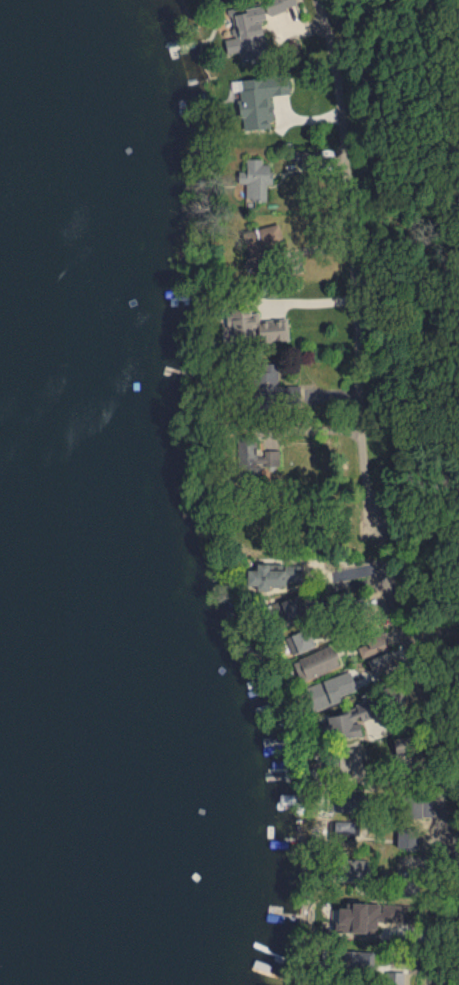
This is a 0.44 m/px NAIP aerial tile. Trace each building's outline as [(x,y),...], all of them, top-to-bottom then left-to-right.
[(269,15),(296,5),(294,0),(263,0),(269,15)] [(224,38),(227,55),(237,53),(238,59),(267,53),(260,19),(266,17),(263,4),(244,8),(245,12),(233,14),(237,36),(224,38)] [(273,127),(271,95),(290,93),(289,74),(238,78),(242,129),(273,127)] [(246,182),(246,198),(268,199),(268,163),(262,163),(262,158),(246,157),(246,170),(238,170),(238,182),(246,182)] [(282,240),(279,223),(252,228),(254,237),(243,239),(249,270),(262,268),(260,256),(271,254),(269,242),(282,240)] [(289,339),(287,317),(259,320),(258,311),(250,311),(250,307),(231,309),(233,336),(258,334),(259,341),(289,339)] [(278,384),(277,362),(263,362),(263,371),(254,371),(255,404),(300,403),(300,384),(278,384)] [(278,451),(256,451),(256,435),(237,436),(238,468),(245,468),(245,473),(258,473),(258,465),(279,464),(278,451)] [(301,564),(287,564),(287,560),(271,560),(271,562),(256,562),(256,568),(246,569),(247,589),(269,588),(269,583),(301,583),(301,564)] [(303,613),(298,594),(270,602),(273,612),(283,609),(286,618),(303,613)] [(291,654),(315,645),(308,627),(285,635),(291,654)] [(303,678),(340,666),(333,646),(296,658),(303,678)] [(407,660),(403,646),(368,657),(372,670),(407,660)] [(356,688),(349,670),(303,687),(312,710),(343,698),(341,694),(356,688)] [(361,734),(359,719),(361,718),(379,715),(377,704),(326,711),(328,724),(321,725),(323,739),(361,734)] [(362,770),(361,744),(340,745),(341,771),(362,770)] [(335,822),(335,832),(343,832),(343,839),(374,840),(374,822),(335,822)] [(397,855),(397,879),(412,879),(412,889),(403,889),(403,893),(422,893),(422,855),(397,855)] [(337,931),(376,932),(376,920),(412,921),(412,903),(351,901),(351,907),(338,906),(337,931)] [(373,963),(374,950),(343,949),(342,974),(368,975),(369,962),(373,963)]
